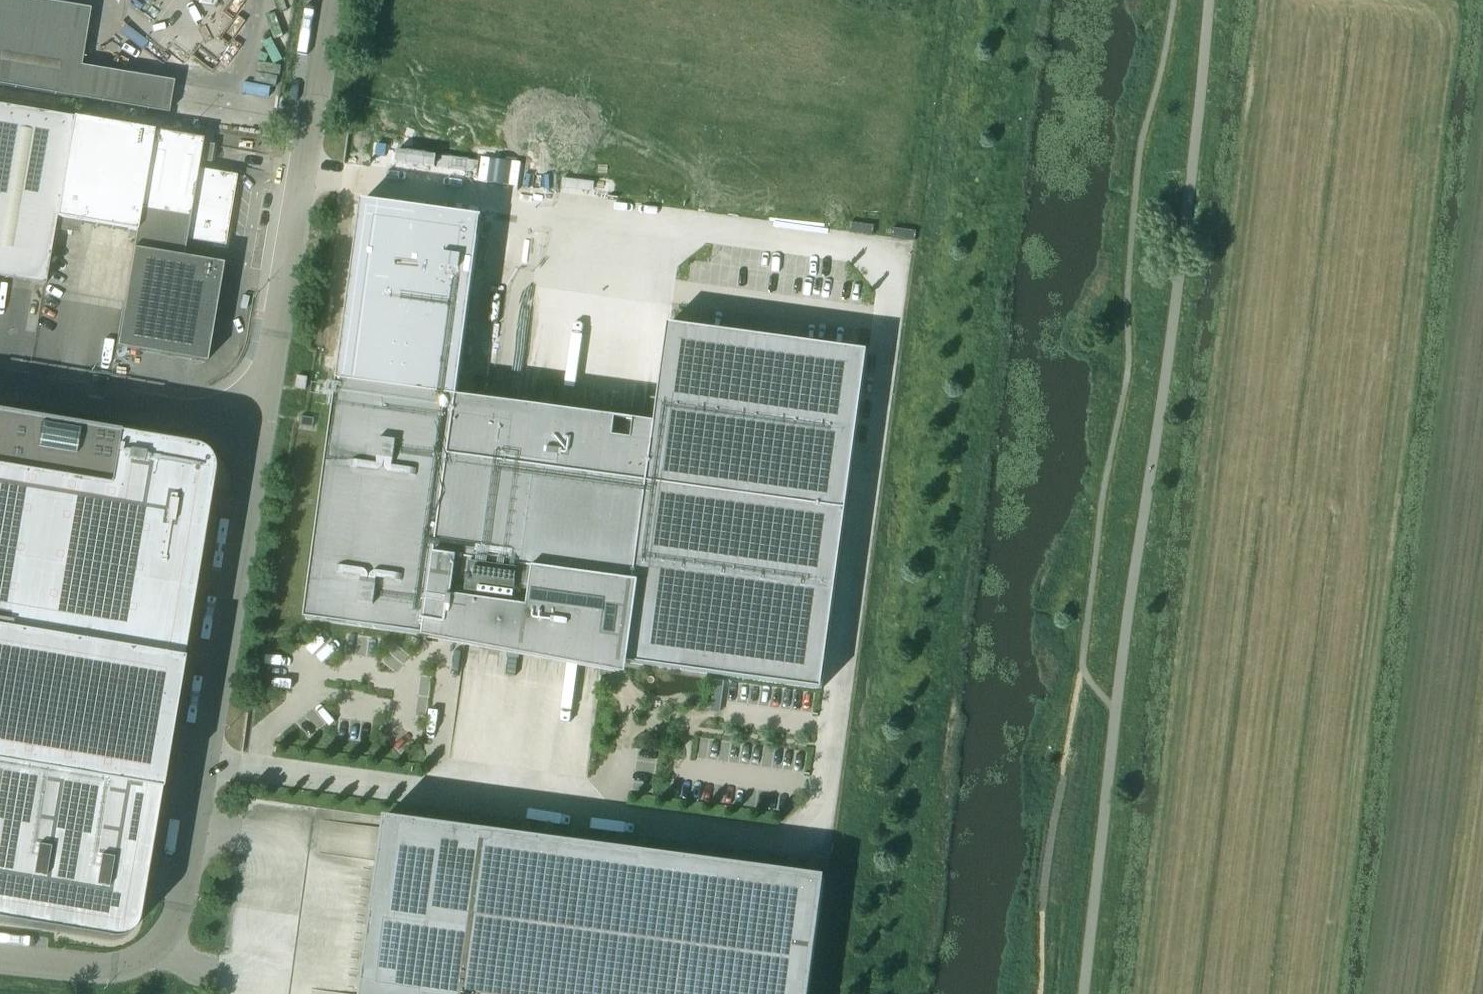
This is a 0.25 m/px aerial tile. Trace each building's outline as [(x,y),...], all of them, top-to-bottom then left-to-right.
[(90,10),(31,0),(0,0),(0,86),(168,114),(173,82),(80,67),(90,10)] [(56,116),(0,107),(0,278),(28,283),(56,116)] [(135,232),(152,132),(56,116),(28,283),(44,286),(54,227),(78,231),(79,223),(135,232)] [(210,164),(213,146),(201,144),(202,140),(152,132),(135,232),(136,232),(116,349),(205,364),(222,265),(182,259),(185,240),(224,247),(236,177),(197,170),(198,162),(210,164)] [(338,382),(305,632),(822,701),(868,353),(668,327),(655,424),(338,382)] [(306,391),(308,379),(298,377),(296,389),(306,391)] [(190,448),(0,417),(0,924),(107,942),(117,941),(125,938),(132,931),(135,922),(209,476),(209,467),(205,458),(199,452),(190,448)] [(825,877),(385,818),(361,993),(809,993),(825,877)]
